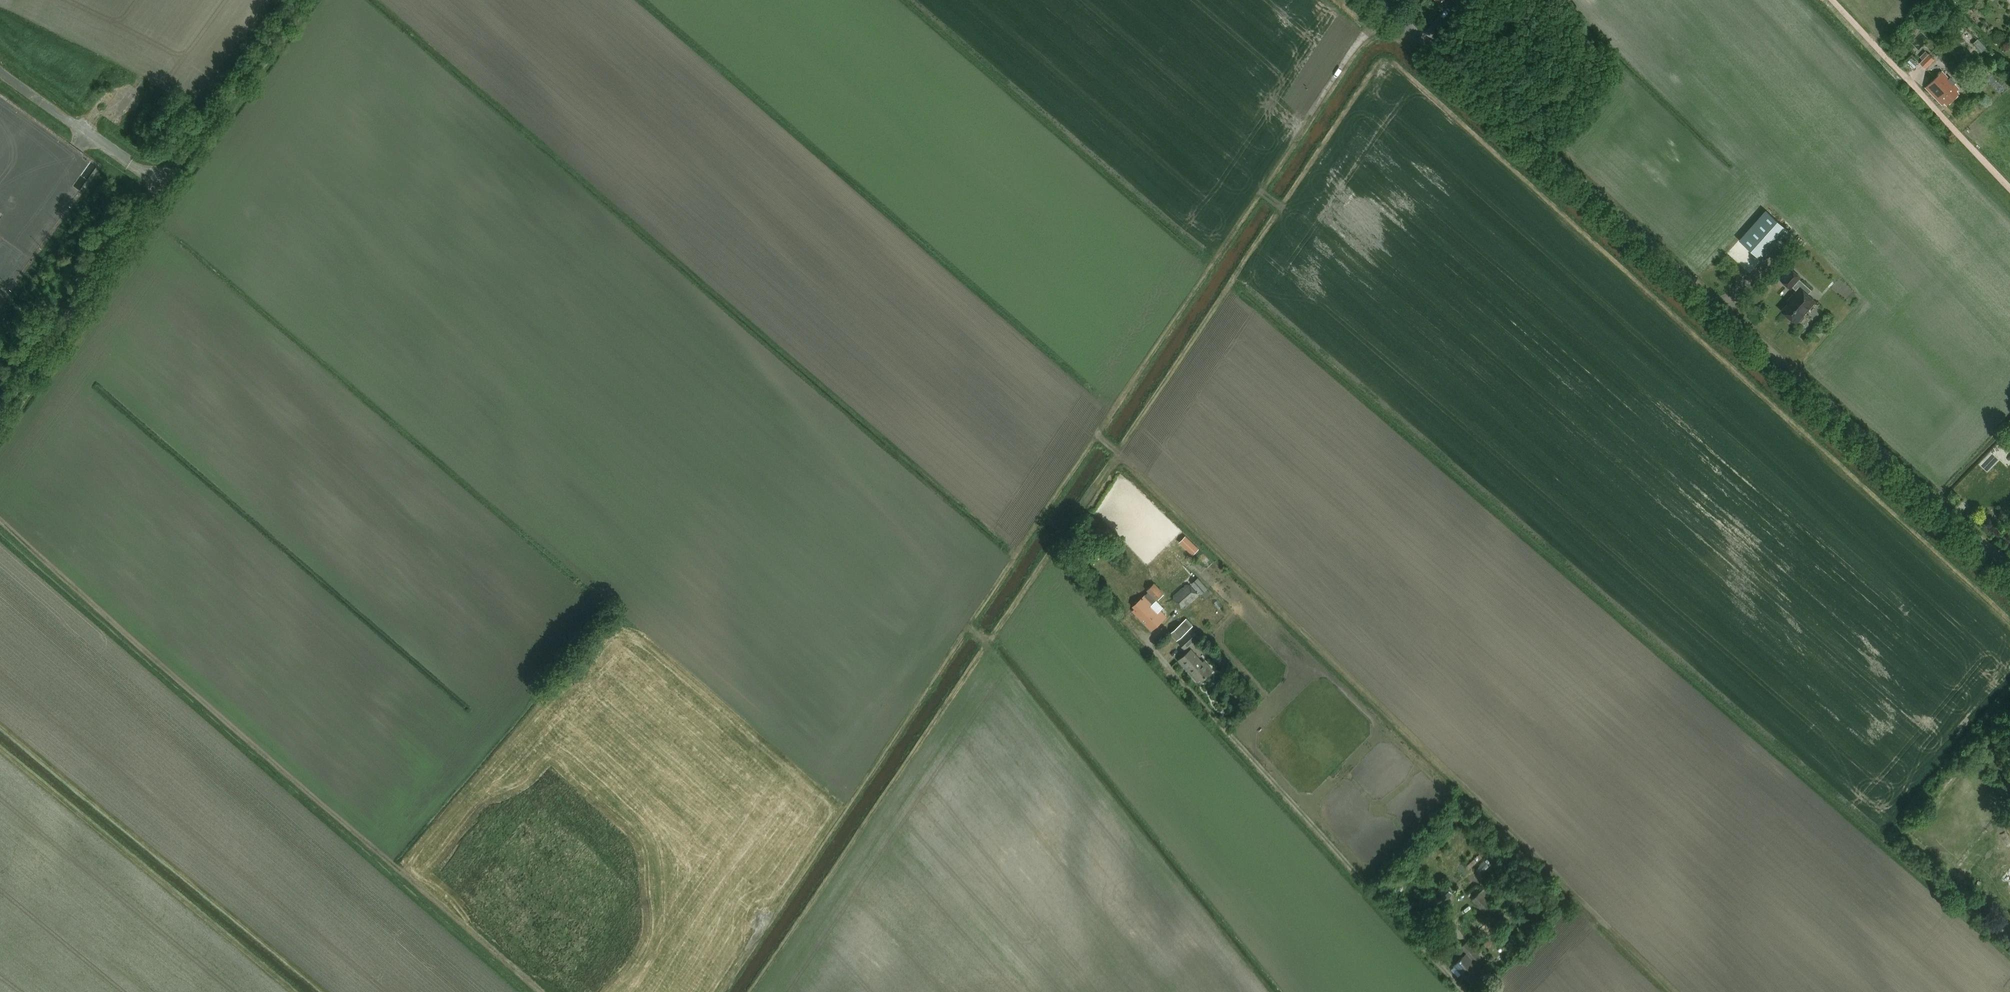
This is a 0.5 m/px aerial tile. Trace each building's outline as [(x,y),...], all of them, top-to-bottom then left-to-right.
[(1972,44),(1981,52),(1985,48),(1977,39),(1972,44)] [(1934,59),(1928,54),(1920,62),(1926,68),(1934,59)] [(1942,104),(1944,102),(1947,105),(1958,93),(1956,91),(1958,89),(1942,72),(1925,88),(1942,104)] [(85,183),(91,177),(86,172),(75,184),(84,191),(88,186),(85,183)] [(1738,241),(1761,261),(1788,231),(1765,211),(1738,241)] [(1804,317),(1802,316),(1815,302),(1808,295),(1812,291),(1799,279),(1800,278),(1790,269),(1780,280),(1790,289),(1791,287),(1796,291),(1789,299),(1791,300),(1781,311),(1795,324),(1798,321),(1799,322),(1801,322),(1804,318),(1804,317)] [(1186,536),(1179,542),(1192,555),(1199,549),(1186,536)] [(1197,579),(1191,584),(1200,595),(1207,589),(1197,579)] [(1153,584),(1146,591),(1156,601),(1163,594),(1153,584)] [(1189,585),(1185,585),(1173,596),(1172,600),(1180,609),(1185,609),(1197,599),(1197,594),(1189,585)] [(1151,632),(1167,617),(1160,610),(1157,613),(1150,606),(1154,603),(1146,595),(1133,607),(1135,609),(1132,612),(1151,632)] [(1178,640),(1190,628),(1184,621),(1172,633),(1178,640)] [(1191,629),(1178,642),(1185,650),(1199,638),(1191,629)] [(1179,661),(1198,682),(1202,678),(1203,680),(1212,671),(1206,662),(1204,664),(1191,650),(1179,661)] [(1481,874),(1489,865),(1484,861),(1476,869),(1481,874)] [(1430,900),(1439,908),(1453,893),(1445,885),(1430,900)] [(1483,889),(1471,900),(1482,912),(1491,904),(1484,897),(1487,893),(1483,889)] [(1533,896),(1526,889),(1516,898),(1523,906),(1533,896)] [(1485,978),(1482,976),(1485,974),(1475,962),(1481,957),(1467,942),(1461,947),(1467,953),(1453,965),(1467,982),(1469,980),(1472,985),(1474,983),(1476,985),(1485,978)]
